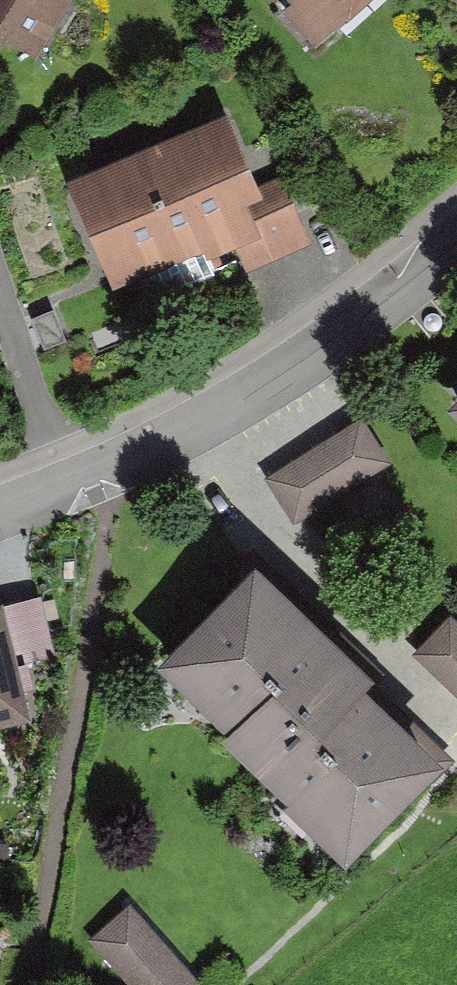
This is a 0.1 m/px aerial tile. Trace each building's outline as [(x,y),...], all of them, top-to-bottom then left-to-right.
[(45,59),(78,0),(0,0),(0,35),(45,59)] [(322,44),(375,0),(285,0),(322,44)] [(234,118),(81,179),(117,279),(233,246),(243,265),(308,240),(282,176),(264,187),(234,118)] [(456,410),(456,389),(447,400),(456,410)] [(265,475),(294,521),(390,460),(361,414),(265,475)] [(157,658),(228,724),(222,730),(287,791),(282,797),(345,856),(444,750),(364,675),(376,663),(256,551),(157,658)] [(31,715),(2,596),(0,596),(0,723),(31,715)] [(412,651),(456,695),(456,617),(451,611),(412,651)] [(131,899),(89,936),(132,984),(206,984),(131,899)]
